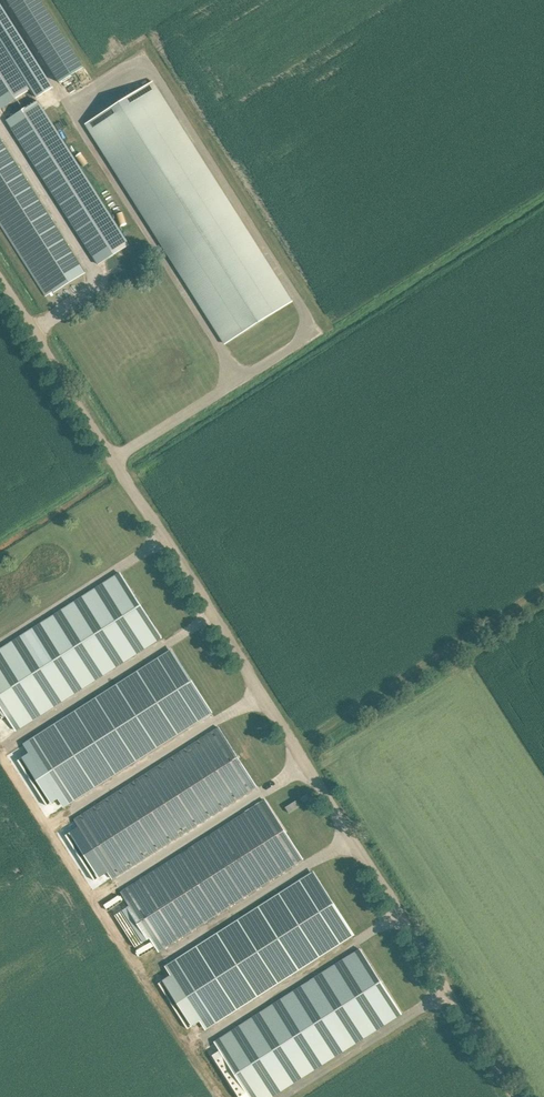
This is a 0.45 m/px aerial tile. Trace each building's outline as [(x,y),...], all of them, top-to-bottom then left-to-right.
[(84,67),(42,0),(6,0),(59,83),(84,67)] [(0,40),(0,109),(31,89),(0,40)] [(153,81),(84,125),(225,345),(293,302),(153,81)] [(7,120),(98,264),(129,244),(38,100),(7,120)] [(44,293),(52,288),(54,292),(85,272),(0,138),(0,223),(44,293)] [(6,715),(16,730),(161,637),(121,573),(0,650),(0,719),(6,715)] [(170,650),(26,742),(41,766),(51,782),(66,806),(210,714),(170,650)] [(75,819),(113,878),(257,786),(219,727),(75,819)] [(130,905),(115,915),(121,923),(130,938),(136,947),(150,937),(159,951),(303,859),(265,800),(121,892),(130,905)] [(166,978),(159,982),(169,998),(178,1013),(188,1028),(195,1024),(200,1021),(205,1029),(205,1030),(208,1028),(227,1016),(352,936),(355,934),(315,872),(314,871),(312,872),(167,964),(165,966),(170,975),(166,978)] [(212,1055),(239,1096),(271,1096),(401,1013),(361,949),(215,1042),(220,1050),(212,1055)]
